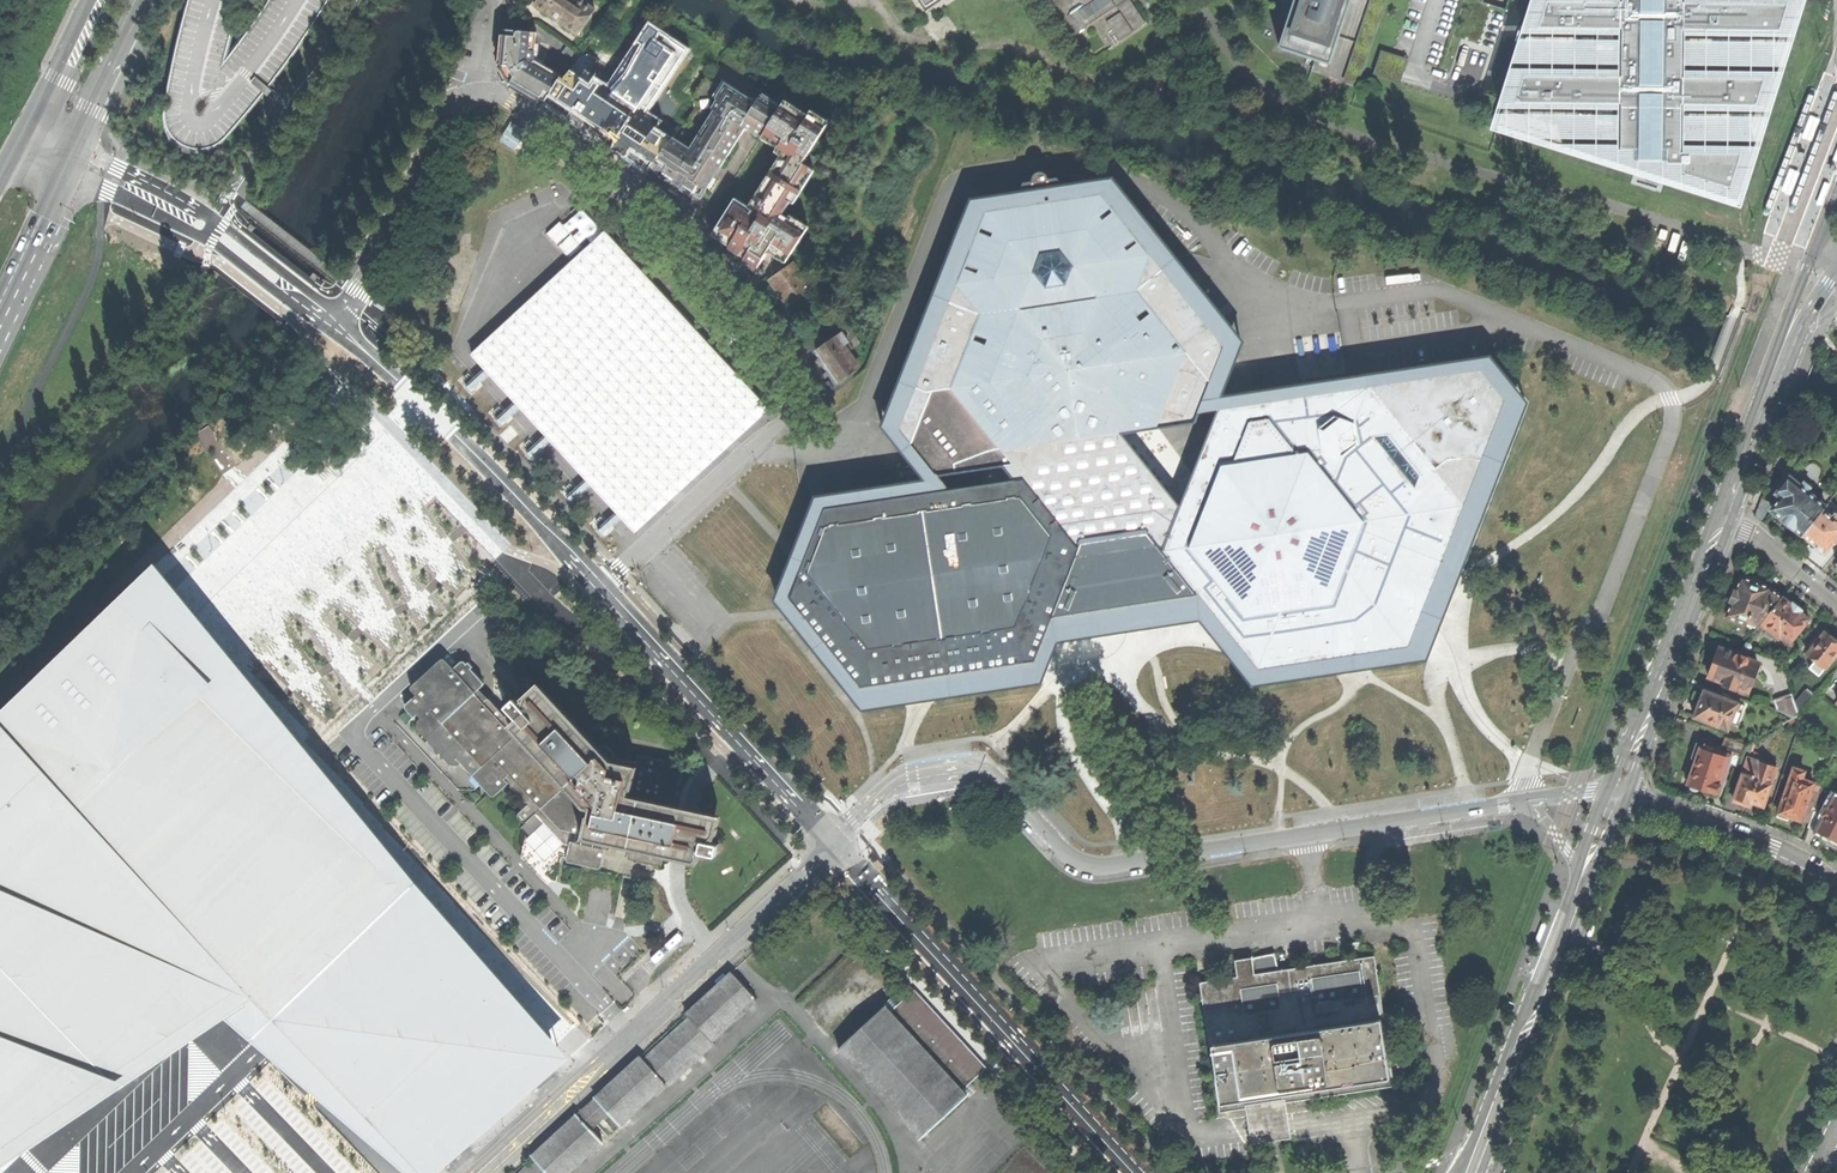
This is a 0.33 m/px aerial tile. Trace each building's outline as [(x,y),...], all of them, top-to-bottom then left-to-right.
[(183,21),(173,62),(167,94),(165,113),(165,124),(168,134),(173,143),(180,149),(191,152),(199,153),(210,150),(223,144),(231,135),(247,117),(264,97),(267,92),(272,86),(281,75),(297,54),(314,29),(332,0),(271,0),(269,4),(251,29),(234,50),(239,25),(245,0),(189,0),(183,21)] [(536,4),(554,17),(578,34),(596,8),(584,0),(539,0),(536,4)] [(1070,36),(1097,19),(1117,5),(1114,0),(1046,0),(1070,36)] [(1117,5),(1097,19),(1114,45),(1145,25),(1129,0),(1125,0),(1117,5)] [(1279,47),(1331,64),(1352,0),(1295,0),(1279,47)] [(1800,0),(1538,0),(1499,124),(1736,200),(1800,0)] [(692,49),(650,21),(608,83),(596,75),(590,83),(571,70),(553,96),(569,107),(564,115),(588,130),(593,123),(604,131),(617,139),(612,147),(648,171),(671,136),(658,128),(662,121),(649,112),(692,49)] [(507,30),(503,77),(522,88),(546,103),(566,77),(537,59),(539,33),(507,30)] [(760,98),(779,110),(784,103),(785,100),(719,62),(706,77),(723,87),(724,85),(739,94),(740,91),(757,102),(760,98)] [(765,133),(779,110),(760,98),(757,102),(740,91),(739,94),(724,85),(723,87),(706,77),(694,93),(695,108),(685,122),(691,126),(682,142),(673,138),(655,163),(666,170),(662,175),(675,183),(678,178),(685,183),(682,188),(693,194),(699,184),(706,189),(714,178),(711,176),(714,170),(716,166),(720,168),(746,127),(753,132),(762,137),(765,133)] [(733,242),(729,248),(740,255),(741,254),(743,255),(746,257),(745,259),(759,267),(772,247),(780,252),(799,224),(784,214),(819,159),(844,175),(851,165),(829,151),(863,99),(850,91),(829,125),(810,113),(807,118),(785,152),(788,153),(785,157),(767,186),(751,210),(753,211),(733,242)] [(785,152),(807,118),(784,103),(779,110),(765,133),(773,138),(771,142),(779,148),(785,152)] [(1801,138),(1811,141),(1819,119),(1809,116),(1801,138)] [(785,152),(779,148),(777,152),(785,157),(788,153),(785,152)] [(1781,191),(1790,194),(1798,172),(1789,169),(1781,191)] [(1089,502),(1089,505),(1110,502),(1135,532),(1154,530),(1166,546),(1179,513),(1168,498),(1170,490),(1144,459),(1133,445),(1139,428),(1157,426),(1196,419),(1195,413),(1200,410),(1197,407),(1201,393),(1207,391),(1212,380),(1213,373),(1208,368),(1196,365),(1153,306),(1146,303),(1138,289),(1151,254),(1101,192),(1061,198),(1056,190),(1061,185),(1056,178),(1048,179),(1041,173),(1033,174),(1031,183),(1022,184),(1019,192),(1025,196),(1021,204),(984,210),(955,283),(979,314),(953,387),(933,391),(912,444),(937,477),(1015,464),(1028,481),(1029,479),(1047,476),(1050,467),(1080,478),(1077,488),(1089,502)] [(1828,184),(1824,182),(1816,204),(1820,206),(1827,187),(1828,184)] [(753,211),(751,210),(736,200),(717,230),(733,242),(753,211)] [(562,221),(548,233),(571,258),(584,246),(562,221)] [(799,224),(780,252),(789,258),(808,229),(799,224)] [(596,252),(478,359),(632,527),(750,421),(596,252)] [(1723,265),(1732,268),(1735,260),(1712,252),(1709,260),(1723,265)] [(1719,274),(1723,265),(1709,260),(1706,269),(1719,274)] [(779,291),(788,304),(812,286),(794,263),(771,281),(779,291)] [(849,328),(842,333),(852,348),(859,343),(849,328)] [(827,366),(839,383),(858,369),(847,352),(852,348),(842,333),(816,351),(827,366)] [(862,688),(804,614),(793,626),(860,710),(899,704),(916,701),(930,699),(1035,683),(1043,682),(1060,641),(1118,633),(1201,620),(1255,686),(1335,674),(1365,669),(1370,669),(1419,661),(1428,660),(1437,638),(1530,401),(1493,356),(1368,373),(1369,386),(1465,504),(1412,646),(1379,652),(1261,669),(1200,593),(1054,616),(1036,662),(862,688)] [(1200,593),(1261,669),(1379,652),(1412,646),(1465,504),(1369,386),(1219,409),(1212,426),(1209,435),(1179,513),(1166,546),(1165,550),(1200,593)] [(504,425),(519,408),(513,403),(499,421),(504,425)] [(1212,426),(1200,410),(1195,413),(1196,419),(1209,435),(1212,426)] [(1133,445),(1144,459),(1157,426),(1139,428),(1133,445)] [(534,457),(550,443),(545,438),(530,452),(534,457)] [(1051,511),(1089,505),(1089,502),(1077,488),(1080,478),(1050,467),(1047,476),(1029,479),(1028,481),(1051,511)] [(1804,482),(1800,486),(1789,477),(1783,484),(1775,493),(1781,498),(1780,499),(1779,499),(1774,502),(1771,509),(1773,511),(1773,512),(1801,536),(1827,504),(1833,497),(1824,490),(1817,499),(1807,492),(1811,487),(1804,482)] [(801,568),(790,597),(796,604),(804,614),(862,688),(1036,662),(1054,616),(1081,548),(1026,479),(897,498),(826,509),(825,509),(809,547),(805,560),(801,568)] [(826,509),(897,498),(895,484),(824,494),(826,509)] [(1771,502),(1761,499),(1754,517),(1762,522),(1765,519),(1771,502)] [(1825,555),(1834,543),(1835,543),(1836,540),(1836,512),(1827,504),(1801,536),(1809,541),(1815,547),(1813,549),(1820,554),(1822,552),(1825,555)] [(1081,548),(1054,616),(1200,593),(1165,550),(1151,533),(1083,543),(1081,548)] [(0,728),(0,1172),(5,1172),(261,1001),(280,1019),(424,886),(313,742),(166,570),(130,603),(0,728)] [(1746,578),(1741,577),(1736,590),(1734,590),(1732,596),(1729,602),(1731,602),(1725,616),(1757,628),(1760,624),(1782,597),(1771,588),(1766,586),(1766,584),(1761,580),(1754,577),(1746,576),(1746,578)] [(442,588),(316,693),(329,708),(454,603),(442,588)] [(1782,597),(1760,624),(1778,638),(1781,636),(1790,643),(1809,619),(1800,612),(1801,610),(1796,606),(1792,603),(1791,604),(1782,597)] [(1825,632),(1819,639),(1816,637),(1808,647),(1811,649),(1807,654),(1824,668),(1836,653),(1836,642),(1834,640),(1825,632)] [(1736,654),(1720,649),(1716,659),(1711,671),(1709,672),(1708,675),(1709,678),(1712,679),(1714,678),(1724,682),(1723,685),(1735,689),(1735,687),(1747,691),(1753,675),(1755,676),(1758,668),(1756,668),(1758,663),(1747,659),(1746,658),(1737,654),(1736,654)] [(413,718),(417,715),(420,719),(417,721),(418,730),(450,765),(458,765),(460,763),(490,795),(493,797),(496,795),(508,784),(527,805),(519,812),(518,814),(518,816),(523,822),(524,823),(526,822),(536,814),(563,843),(569,845),(567,859),(568,861),(569,862),(597,868),(599,868),(601,866),(607,841),(629,846),(627,857),(627,859),(629,860),(658,866),(660,866),(662,864),(666,851),(681,854),(698,858),(699,853),(716,855),(719,844),(715,843),(716,836),(719,822),(690,815),(675,812),(675,808),(674,808),(683,768),(683,766),(681,764),(638,755),(634,769),(612,764),(614,755),(612,751),(606,744),(604,744),(602,744),(598,747),(542,687),(539,686),(537,687),(520,703),(515,698),(506,707),(511,711),(506,716),(480,689),(482,686),(483,684),(483,682),(470,669),(473,667),(468,662),(466,664),(464,662),(461,661),(454,669),(446,660),(443,659),(439,660),(412,686),(411,688),(411,690),(416,695),(406,704),(405,707),(406,709),(413,718)] [(1806,689),(1795,703),(1799,715),(1814,696),(1806,689)] [(1740,704),(1704,690),(1699,702),(1693,717),(1727,730),(1729,723),(1736,726),(1741,713),(1738,712),(1740,704)] [(1799,715),(1795,703),(1792,694),(1773,701),(1776,710),(1793,718),(1799,715)] [(1801,717),(1799,715),(1793,719),(1799,724),(1801,717)] [(1733,751),(1741,754),(1742,750),(1744,744),(1725,737),(1721,748),(1733,751)] [(1744,744),(1742,750),(1750,752),(1753,743),(1750,741),(1744,744)] [(1718,794),(1728,763),(1731,755),(1715,750),(1713,747),(1708,746),(1705,746),(1697,744),(1692,758),(1696,759),(1688,785),(1690,786),(1691,788),(1692,790),(1695,791),(1698,791),(1699,789),(1707,792),(1714,794),(1715,793),(1718,794)] [(1741,754),(1737,766),(1744,768),(1744,769),(1748,758),(1750,752),(1742,750),(1741,754)] [(1728,763),(1737,766),(1741,754),(1733,751),(1731,755),(1728,763)] [(1734,796),(1751,802),(1763,806),(1776,767),(1748,758),(1744,769),(1744,768),(1734,796)] [(1781,804),(1778,813),(1788,816),(1793,818),(1801,821),(1801,820),(1814,784),(1814,783),(1802,779),(1804,772),(1793,768),(1788,783),(1787,783),(1783,795),(1780,794),(1777,802),(1781,804)] [(1814,784),(1801,820),(1810,822),(1816,804),(1822,786),(1818,785),(1819,783),(1815,782),(1815,784),(1814,784)] [(1751,802),(1734,796),(1733,801),(1741,804),(1750,806),(1751,802)] [(1821,815),(1820,817),(1822,818),(1817,831),(1828,837),(1829,838),(1830,839),(1836,843),(1836,842),(1836,797),(1835,796),(1828,809),(1825,808),(1821,815)] [(1810,822),(1808,826),(1817,831),(1822,818),(1820,817),(1821,815),(1818,813),(1820,806),(1816,804),(1810,822)] [(1344,945),(1345,952),(1358,949),(1357,942),(1344,945)] [(1254,978),(1277,974),(1274,954),(1251,958),(1251,960),(1254,978)] [(1237,980),(1202,986),(1221,1110),(1244,1107),(1283,1101),(1389,1085),(1387,1077),(1370,960),(1277,974),(1254,978),(1237,980)] [(1254,978),(1251,960),(1234,963),(1237,980),(1254,978)] [(690,1017),(712,1040),(757,1000),(732,973),(687,1014),(690,1017)] [(885,1005),(839,1048),(922,1137),(969,1095),(968,1094),(967,1095),(962,1090),(964,1089),(971,1082),(987,1067),(915,989),(898,1004),(891,1011),(890,1012),(885,1007),(886,1006),(885,1005)] [(885,1003),(891,1011),(898,1004),(892,997),(885,1003)] [(690,1017),(643,1059),(665,1083),(668,1085),(715,1043),(712,1040),(690,1017)] [(640,1056),(595,1098),(608,1112),(620,1125),(665,1083),(643,1059),(640,1056)] [(977,1090),(971,1082),(964,1089),(968,1094),(969,1095),(970,1096),(977,1090)] [(586,1107),(577,1115),(590,1128),(608,1112),(595,1098),(586,1107)] [(1269,1141),(1288,1138),(1283,1101),(1244,1107),(1250,1144),(1269,1141)] [(547,1172),(568,1172),(602,1142),(590,1128),(577,1115),(532,1157),(534,1159),(547,1172)] [(107,1150),(96,1136),(52,1172),(80,1172),(107,1150)] [(519,1172),(547,1172),(534,1159),(519,1172)]
